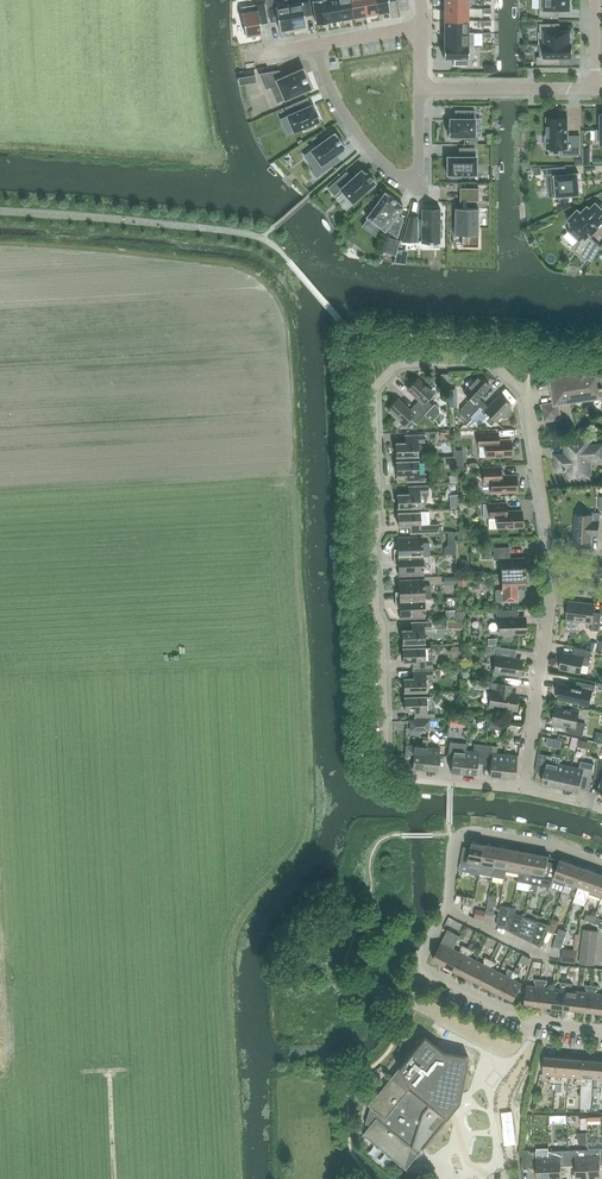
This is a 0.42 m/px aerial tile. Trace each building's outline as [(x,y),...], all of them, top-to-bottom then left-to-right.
[(289,4),(288,0),(278,0),(274,1),(275,6),(268,7),(271,22),(278,20),(279,24),(280,30),(285,29),(286,32),(293,30),(289,4)] [(301,2),(289,4),(293,30),(301,29),(300,26),(306,25),(305,19),(304,16),(311,14),(309,0),(301,2)] [(326,0),(312,0),(316,19),(317,24),(330,21),(326,0)] [(338,0),(326,0),(330,21),(342,19),(338,0)] [(351,0),(338,0),(342,19),(353,17),(351,0)] [(363,0),(351,0),(353,17),(365,15),(363,0)] [(375,0),(363,0),(365,15),(377,13),(375,0)] [(377,13),(381,12),(382,12),(390,10),(388,1),(393,0),(375,0),(377,13)] [(468,0),(444,0),(444,8),(468,8),(468,0)] [(570,9),(570,0),(540,0),(540,16),(556,16),(556,9),(570,9)] [(264,2),(241,7),(246,36),(262,33),(260,23),(267,22),(264,2)] [(468,20),(468,8),(444,8),(444,20),(468,20)] [(468,32),(468,20),(444,20),(444,32),(468,32)] [(540,23),(540,43),(572,43),(572,33),(570,33),(570,30),(556,30),(556,23),(540,23)] [(474,32),(468,32),(444,32),(444,44),(444,45),(474,45),(474,32)] [(572,57),(572,43),(540,43),(540,56),(537,56),(537,64),(556,64),(556,57),(572,57)] [(474,58),(474,45),(444,45),(444,44),(444,58),(454,58),(454,65),(468,65),(468,58),(474,58)] [(310,88),(311,88),(310,86),(310,87),(306,76),(305,75),(303,69),(302,68),(301,68),(282,77),(279,70),(259,74),(266,89),(278,83),(285,99),(310,88)] [(307,98),(285,107),(288,114),(287,115),(294,131),(304,127),(305,130),(314,126),(313,123),(320,120),(316,109),(315,109),(315,110),(314,110),(312,104),(310,105),(307,98)] [(475,136),(475,110),(456,110),(456,118),(450,118),(450,124),(449,124),(449,136),(451,136),(451,139),(461,139),(461,136),(475,136)] [(552,117),(547,117),(547,136),(544,136),(544,146),(547,146),(547,148),(561,148),(561,155),(580,155),(580,136),(567,136),(567,117),(562,117),(562,115),(552,115),(552,117)] [(332,134),(331,131),(323,137),(324,140),(321,142),(316,146),(311,150),(321,164),(312,170),(316,176),(338,160),(334,155),(344,148),(345,147),(341,142),(334,132),(333,133),(334,133),(332,134)] [(317,136),(311,140),(316,146),(321,142),(317,136)] [(475,156),(475,148),(460,148),(460,156),(448,156),(447,156),(447,157),(447,163),(447,164),(447,173),(447,174),(449,174),(450,174),(450,177),(460,177),(460,174),(476,174),(476,156),(475,156)] [(566,173),(565,166),(544,168),(545,176),(555,175),(557,196),(560,196),(560,199),(570,198),(569,195),(581,194),(579,172),(566,173)] [(346,172),(328,188),(335,194),(341,189),(353,202),(366,190),(367,192),(374,186),(373,184),(374,183),(375,182),(374,181),(367,173),(366,172),(365,173),(361,169),(352,178),(346,172)] [(454,233),(454,234),(462,234),(462,246),(478,246),(479,208),(466,208),(466,201),(479,201),(479,188),(460,187),(460,201),(463,201),(463,208),(454,208),(454,213),(454,227),(453,227),(453,233),(454,233)] [(384,193),(374,206),(371,203),(365,212),(368,214),(367,215),(366,216),(367,217),(368,217),(384,229),(385,230),(386,229),(386,228),(397,237),(397,236),(403,219),(396,214),(402,206),(402,207),(403,205),(402,204),(402,205),(386,193),(386,192),(385,191),(384,193)] [(597,226),(601,220),(601,212),(601,209),(596,204),(591,210),(588,207),(582,214),(578,211),(570,219),(573,223),(568,228),(580,240),(573,247),(585,259),(596,242),(588,235),(591,232),(592,234),(598,228),(597,226)] [(409,218),(402,243),(440,244),(440,210),(421,210),(421,219),(409,218)] [(395,255),(399,241),(388,238),(384,252),(395,255)] [(554,379),(552,380),(552,383),(555,403),(544,405),(546,419),(561,417),(559,403),(601,396),(601,379),(600,371),(591,372),(590,366),(572,369),(573,375),(556,378),(554,379)] [(461,408),(461,413),(461,414),(467,419),(470,416),(474,412),(484,402),(479,397),(490,385),(480,375),(475,380),(471,377),(465,383),(469,386),(464,391),(471,397),(465,404),(461,408)] [(418,377),(408,388),(420,399),(415,404),(425,414),(432,421),(439,413),(439,408),(435,404),(433,405),(427,399),(434,393),(418,377)] [(474,412),(470,416),(476,422),(481,422),(483,420),(489,414),(496,420),(500,416),(503,418),(508,417),(511,413),(512,408),(509,406),(511,404),(500,394),(489,406),(484,402),(474,412)] [(398,398),(388,408),(404,424),(411,417),(417,423),(425,414),(415,404),(410,409),(398,398)] [(474,420),(470,416),(467,419),(464,423),(468,426),(474,420)] [(496,439),(495,431),(478,432),(479,446),(486,445),(486,456),(512,455),(511,439),(496,439)] [(419,455),(418,441),(425,441),(425,434),(408,434),(408,441),(396,442),(396,456),(419,455)] [(589,478),(587,461),(601,460),(601,444),(589,445),(589,439),(565,441),(566,454),(556,455),(557,470),(567,470),(568,480),(589,478)] [(420,473),(419,459),(397,460),(397,474),(409,474),(410,481),(427,480),(426,473),(420,473)] [(492,492),(517,491),(517,474),(501,475),(501,466),(484,467),(484,481),(492,481),(492,492)] [(412,485),(412,492),(398,493),(398,507),(420,506),(420,507),(424,507),(429,492),(429,485),(412,485)] [(507,502),(489,503),(490,517),(497,516),(498,527),(523,526),(522,510),(507,510),(507,502)] [(399,525),(413,525),(413,532),(439,531),(438,524),(430,524),(430,510),(398,511),(399,525)] [(591,539),(592,533),(599,534),(601,512),(592,512),(592,514),(577,513),(575,538),(591,539)] [(423,542),(423,536),(397,537),(398,548),(394,549),(395,556),(423,555),(430,555),(430,542),(423,542)] [(510,547),(494,547),(494,559),(501,559),(502,574),(525,573),(525,571),(524,557),(510,558),(510,547)] [(424,574),(423,555),(395,556),(395,563),(398,563),(399,575),(424,574)] [(503,589),(495,589),(496,601),(518,600),(518,588),(525,588),(525,574),(525,573),(502,574),(503,589)] [(424,585),(424,579),(399,580),(399,591),(396,591),(396,599),(425,598),(431,597),(431,584),(424,585)] [(425,617),(425,598),(396,599),(396,606),(400,606),(400,618),(425,617)] [(601,613),(601,612),(594,611),(595,603),(570,600),(568,619),(592,622),(592,629),(600,630),(601,613)] [(455,609),(445,609),(445,619),(455,619),(455,609)] [(518,609),(496,610),(496,618),(499,618),(500,633),(524,632),(524,617),(518,617),(518,609)] [(425,642),(425,628),(431,628),(431,621),(414,621),(415,629),(402,629),(403,643),(425,642)] [(425,646),(403,647),(403,661),(416,660),(416,667),(433,667),(432,659),(426,660),(425,646)] [(515,658),(517,649),(495,646),(493,655),(496,656),(494,671),(518,675),(521,659),(515,658)] [(581,672),(583,664),(589,665),(592,651),(575,647),(574,654),(564,652),(561,667),(581,672)] [(416,678),(403,678),(404,692),(426,691),(426,677),(433,677),(433,670),(416,670),(416,678)] [(594,691),(595,684),(579,680),(577,687),(561,684),(558,698),(580,702),(583,689),(594,691)] [(516,693),(510,692),(512,684),(490,681),(489,689),(491,690),(489,705),(513,709),(516,693)] [(427,696),(404,696),(404,710),(417,710),(417,717),(434,717),(434,708),(427,709),(427,696)] [(568,732),(583,736),(586,723),(577,721),(580,710),(557,705),(553,722),(570,725),(568,732)] [(430,719),(410,720),(411,732),(429,731),(430,719)] [(425,768),(427,746),(428,736),(423,736),(422,746),(407,744),(406,757),(413,757),(412,767),(425,768)] [(575,746),(588,749),(589,741),(576,738),(575,746)] [(464,772),(467,772),(477,773),(478,762),(484,763),(486,744),(474,743),(474,751),(466,750),(464,772)] [(497,745),(486,744),(484,763),(491,764),(490,774),(502,775),(504,753),(497,753),(497,745)] [(438,770),(440,747),(427,746),(425,768),(438,770)] [(451,771),(464,772),(466,750),(453,749),(451,771)] [(517,755),(504,753),(502,775),(515,777),(517,755)] [(553,756),(539,753),(536,771),(544,773),(542,782),(555,785),(560,763),(552,761),(553,756)] [(592,777),(594,764),(581,761),(580,768),(572,766),(567,787),(580,790),(580,788),(589,790),(592,777)] [(572,766),(560,763),(555,785),(567,787),(572,766)] [(480,873),(482,866),(486,844),(472,841),(471,847),(464,846),(461,862),(470,864),(469,869),(472,873),(480,874),(480,873)] [(498,846),(486,844),(482,866),(480,873),(493,876),(498,846)] [(507,871),(511,848),(498,846),(493,876),(505,878),(507,871)] [(507,871),(520,873),(524,851),(511,848),(507,871)] [(531,883),(532,875),(536,853),(524,851),(520,873),(518,881),(531,883)] [(552,881),(553,881),(558,865),(548,862),(549,856),(536,853),(532,875),(531,883),(551,887),(552,881)] [(553,880),(565,884),(573,863),(560,859),(558,865),(553,881),(553,880)] [(585,867),(573,863),(565,884),(573,887),(570,894),(575,896),(577,889),(585,867)] [(597,872),(585,867),(577,889),(590,893),(591,889),(597,872)] [(591,889),(590,893),(601,897),(601,896),(601,874),(597,872),(591,889)] [(463,903),(472,905),(473,897),(464,895),(463,903)] [(496,903),(498,897),(489,895),(488,901),(489,902),(488,912),(493,913),(495,903),(496,903)] [(497,924),(509,930),(513,907),(501,905),(497,924)] [(509,930),(521,936),(525,916),(515,913),(516,908),(513,907),(509,930)] [(475,911),(474,918),(487,921),(489,915),(475,911)] [(585,919),(593,922),(595,917),(587,914),(585,919)] [(521,936),(531,941),(538,921),(525,916),(521,936)] [(595,917),(593,922),(601,925),(601,922),(601,919),(595,917)] [(549,924),(538,921),(531,941),(541,946),(549,924)] [(557,927),(549,924),(547,930),(555,933),(557,927)] [(553,945),(561,948),(567,931),(559,928),(553,945)] [(445,964),(454,948),(460,935),(448,929),(433,958),(445,964)] [(580,963),(594,965),(599,930),(584,929),(580,963)] [(461,952),(454,948),(445,964),(457,970),(468,947),(463,944),(461,947),(462,950),(461,952)] [(457,970),(468,976),(476,959),(469,955),(470,954),(472,953),(474,950),(468,947),(457,970)] [(569,954),(563,953),(562,960),(575,962),(576,950),(569,949),(569,954)] [(468,976),(479,982),(491,959),(486,956),(484,959),(485,962),(484,963),(476,959),(468,976)] [(479,982),(491,987),(499,971),(492,967),(492,965),(495,965),(496,962),(491,959),(479,982)] [(491,987),(502,993),(514,970),(509,968),(507,971),(508,973),(507,975),(499,971),(491,987)] [(519,973),(514,970),(502,993),(514,999),(522,983),(515,979),(515,977),(518,976),(519,973)] [(535,981),(537,983),(536,985),(527,984),(525,1002),(538,1004),(541,979),(535,978),(535,981)] [(547,979),(541,979),(538,1004),(551,1006),(553,987),(545,986),(545,984),(547,983),(547,979)] [(551,1006),(564,1007),(567,982),(561,981),(560,984),(562,986),(562,988),(553,987),(551,1006)] [(577,1009),(579,990),(570,989),(571,987),(573,986),(573,982),(567,982),(564,1007),(577,1009)] [(577,1009),(590,1010),(592,985),(586,984),(586,987),(588,989),(587,991),(579,990),(577,1009)] [(601,1012),(601,993),(596,992),(596,990),(598,989),(599,986),(592,985),(590,1010),(601,1012)] [(431,1020),(435,1006),(421,1001),(417,1015),(431,1020)] [(370,1124),(363,1133),(405,1168),(428,1141),(448,1116),(459,1102),(461,1094),(468,1056),(443,1051),(424,1036),(412,1051),(391,1076),(369,1105),(370,1106),(365,1123),(370,1124)] [(545,1055),(543,1074),(552,1074),(552,1076),(550,1078),(550,1081),(556,1082),(558,1057),(545,1055)] [(561,1075),(569,1076),(571,1058),(558,1057),(556,1082),(562,1082),(562,1079),(561,1077),(561,1075)] [(575,1084),(581,1084),(584,1059),(571,1058),(569,1076),(578,1077),(578,1079),(576,1080),(575,1084)] [(586,1077),(595,1078),(596,1060),(584,1059),(581,1084),(588,1085),(588,1081),(586,1079),(586,1077)] [(512,1111),(500,1112),(504,1140),(505,1145),(516,1144),(516,1139),(512,1111)] [(537,1166),(537,1178),(550,1178),(549,1157),(549,1148),(537,1148),(537,1150),(529,1151),(530,1166),(537,1166)] [(588,1155),(589,1178),(601,1178),(601,1164),(601,1148),(588,1149),(588,1155)] [(569,1165),(568,1149),(556,1150),(556,1156),(549,1157),(550,1178),(562,1178),(562,1165),(569,1165)] [(588,1149),(568,1149),(569,1165),(576,1165),(576,1178),(589,1178),(588,1155),(588,1149)]
